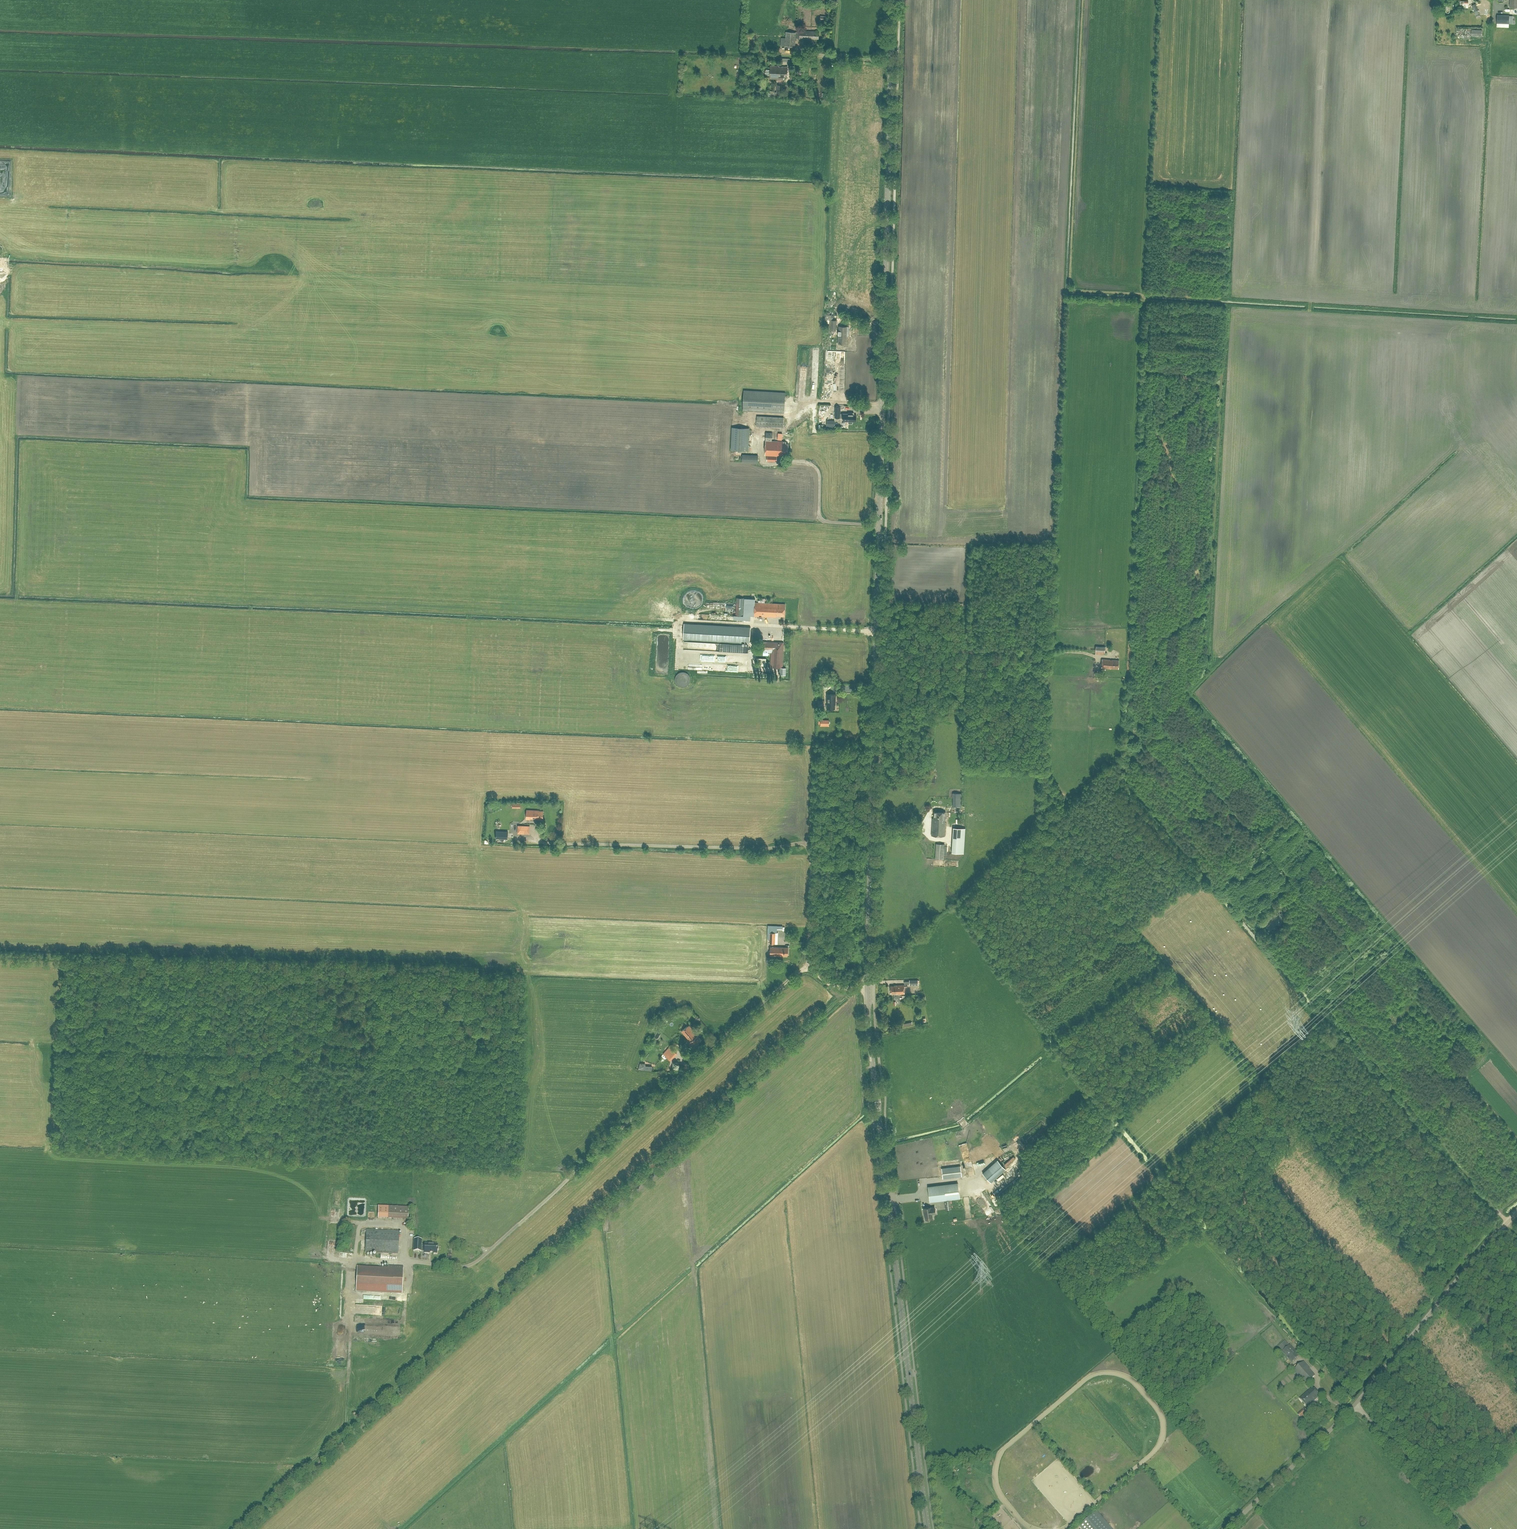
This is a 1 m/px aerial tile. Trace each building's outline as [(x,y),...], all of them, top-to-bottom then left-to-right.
[(1498,15),(1497,23),(1509,24),(1510,16),(1498,15)] [(1482,36),(1482,30),(1472,29),(1472,28),(1456,28),(1455,36),(1471,37),(1471,36),(1482,36)] [(788,32),(785,32),(785,37),(781,37),(781,46),(788,46),(795,46),(796,38),(802,38),(802,39),(807,39),(807,38),(818,39),(819,31),(800,30),(800,33),(788,32)] [(784,77),(787,77),(788,67),(779,66),(770,65),(769,79),(784,79),(784,77)] [(847,335),(849,335),(849,326),(838,326),(838,343),(847,344),(847,335)] [(784,412),(785,392),(744,390),(742,410),(784,412)] [(847,412),(847,413),(843,413),(843,421),(848,421),(848,422),(848,423),(851,423),(852,423),(852,421),(856,421),(856,415),(853,415),(853,412),(847,412)] [(756,426),(783,427),(784,417),(756,415),(756,426)] [(731,449),(748,450),(749,428),(732,427),(731,449)] [(765,441),(766,441),(765,455),(767,455),(767,460),(777,461),(777,456),(783,456),(783,454),(788,454),(788,443),(786,443),(786,441),(772,441),(772,432),(766,432),(765,441)] [(755,602),(754,615),(774,616),(774,615),(785,616),(785,604),(764,602),(755,602)] [(684,623),(683,638),(750,642),(750,626),(684,623)] [(770,667),(783,667),(784,642),(763,641),(763,652),(771,652),(770,667)] [(1095,654),(1105,654),(1105,646),(1095,646),(1095,654)] [(1119,659),(1102,659),(1101,668),(1118,669),(1119,659)] [(826,708),(827,708),(835,708),(835,702),(835,694),(827,694),(827,702),(827,704),(826,704),(826,708)] [(953,792),(952,806),(951,806),(951,809),(960,810),(961,793),(953,792)] [(527,809),(526,819),(530,819),(530,820),(532,820),(535,820),(535,819),(543,819),(543,810),(539,810),(527,809)] [(933,818),(932,818),(931,835),(945,836),(945,822),(945,812),(934,811),(933,818)] [(953,827),(952,844),(951,852),(964,853),(965,828),(953,827)] [(508,838),(508,831),(495,830),(495,838),(508,838)] [(944,859),(944,844),(936,843),(935,858),(944,859)] [(781,955),(788,955),(788,947),(781,947),(770,946),(770,955),(781,955)] [(896,993),(904,993),(904,984),(896,984),(896,985),(890,985),(891,992),(896,992),(896,993)] [(701,1040),(698,1035),(697,1035),(689,1025),(681,1031),(690,1041),(689,1042),(693,1047),(701,1040)] [(669,1046),(663,1053),(669,1059),(676,1053),(669,1046)] [(997,1159),(982,1173),(991,1182),(1006,1169),(997,1159)] [(943,1177),(961,1175),(960,1166),(942,1168),(943,1177)] [(958,1183),(928,1186),(930,1201),(960,1197),(958,1183)] [(388,1205),(388,1218),(407,1218),(407,1205),(388,1205)] [(931,1207),(930,1206),(923,1208),(924,1213),(925,1219),(932,1218),(932,1214),(936,1213),(934,1206),(931,1207)] [(365,1253),(398,1254),(399,1232),(366,1230),(365,1253)] [(437,1247),(437,1245),(424,1245),(424,1246),(421,1246),(422,1240),(414,1240),(413,1252),(421,1252),(421,1251),(424,1251),(424,1253),(437,1254),(437,1250),(438,1250),(438,1247),(437,1247)] [(357,1267),(356,1291),(402,1294),(403,1267),(389,1266),(388,1268),(357,1267)] [(1292,1363),(1299,1356),(1293,1349),(1293,1350),(1287,1343),(1281,1349),(1283,1352),(1292,1363)] [(1310,1369),(1304,1362),(1294,1371),(1306,1384),(1315,1376),(1309,1370),(1310,1369)] [(1300,1399),(1307,1408),(1320,1396),(1313,1388),(1300,1399)] [(1309,1414),(1305,1409),(1298,1415),(1302,1420),(1309,1414)] [(1094,1514),(1079,1527),(1081,1528),(1107,1528),(1094,1514)]
